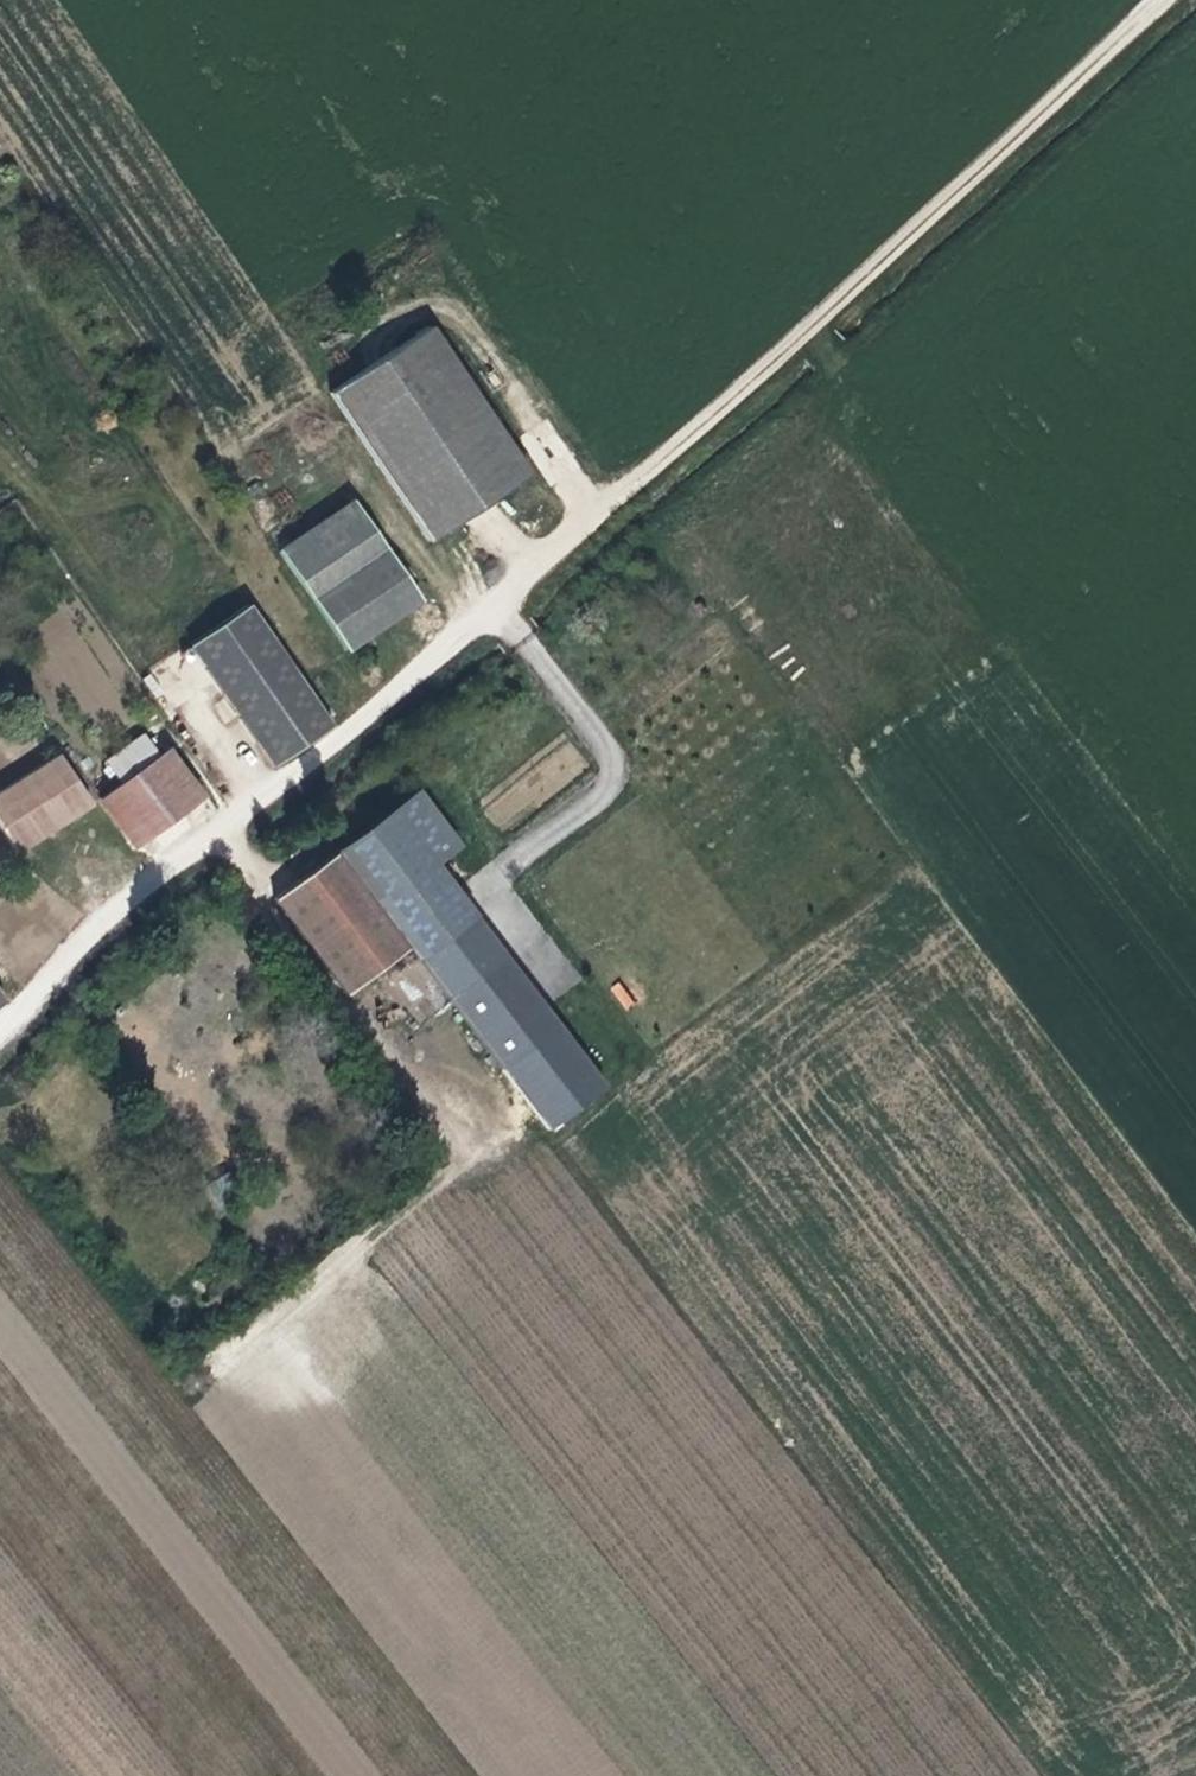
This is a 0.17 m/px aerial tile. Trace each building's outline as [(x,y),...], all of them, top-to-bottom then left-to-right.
[(322,406),(422,556),(523,489),(422,339),(322,406)] [(272,562),(339,665),(416,611),(346,511),(272,562)] [(265,787),(320,744),(238,619),(183,662),(265,787)] [(154,763),(87,812),(122,862),(191,812),(154,763)] [(77,820),(45,768),(0,796),(0,866),(77,820)] [(395,814),(435,867),(458,851),(418,796),(395,814)] [(409,954),(417,965),(476,922),(435,867),(395,814),(336,858),(409,954)] [(347,1000),(409,954),(336,858),(274,904),(347,1000)] [(602,1080),(500,951),(444,995),(543,1126),(602,1080)]
